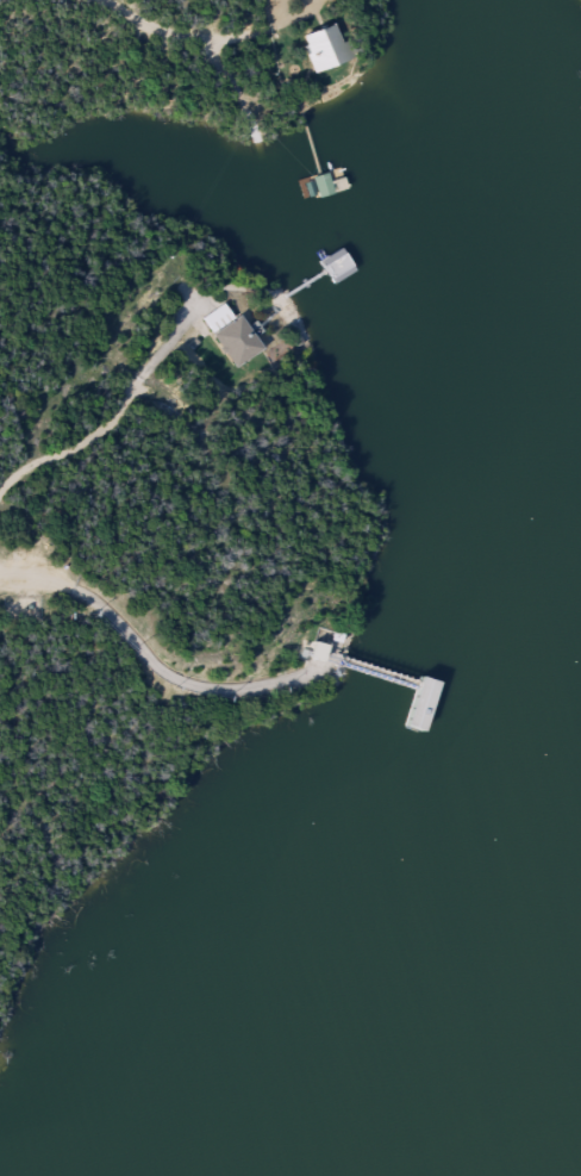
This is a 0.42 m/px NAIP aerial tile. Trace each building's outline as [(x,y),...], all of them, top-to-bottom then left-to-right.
[(300,37),(336,24),(349,60),(313,73),(300,37)] [(236,369),(200,321),(226,301),(262,350),(236,369)] [(418,734),(401,728),(419,679),(436,685),(418,734)]
